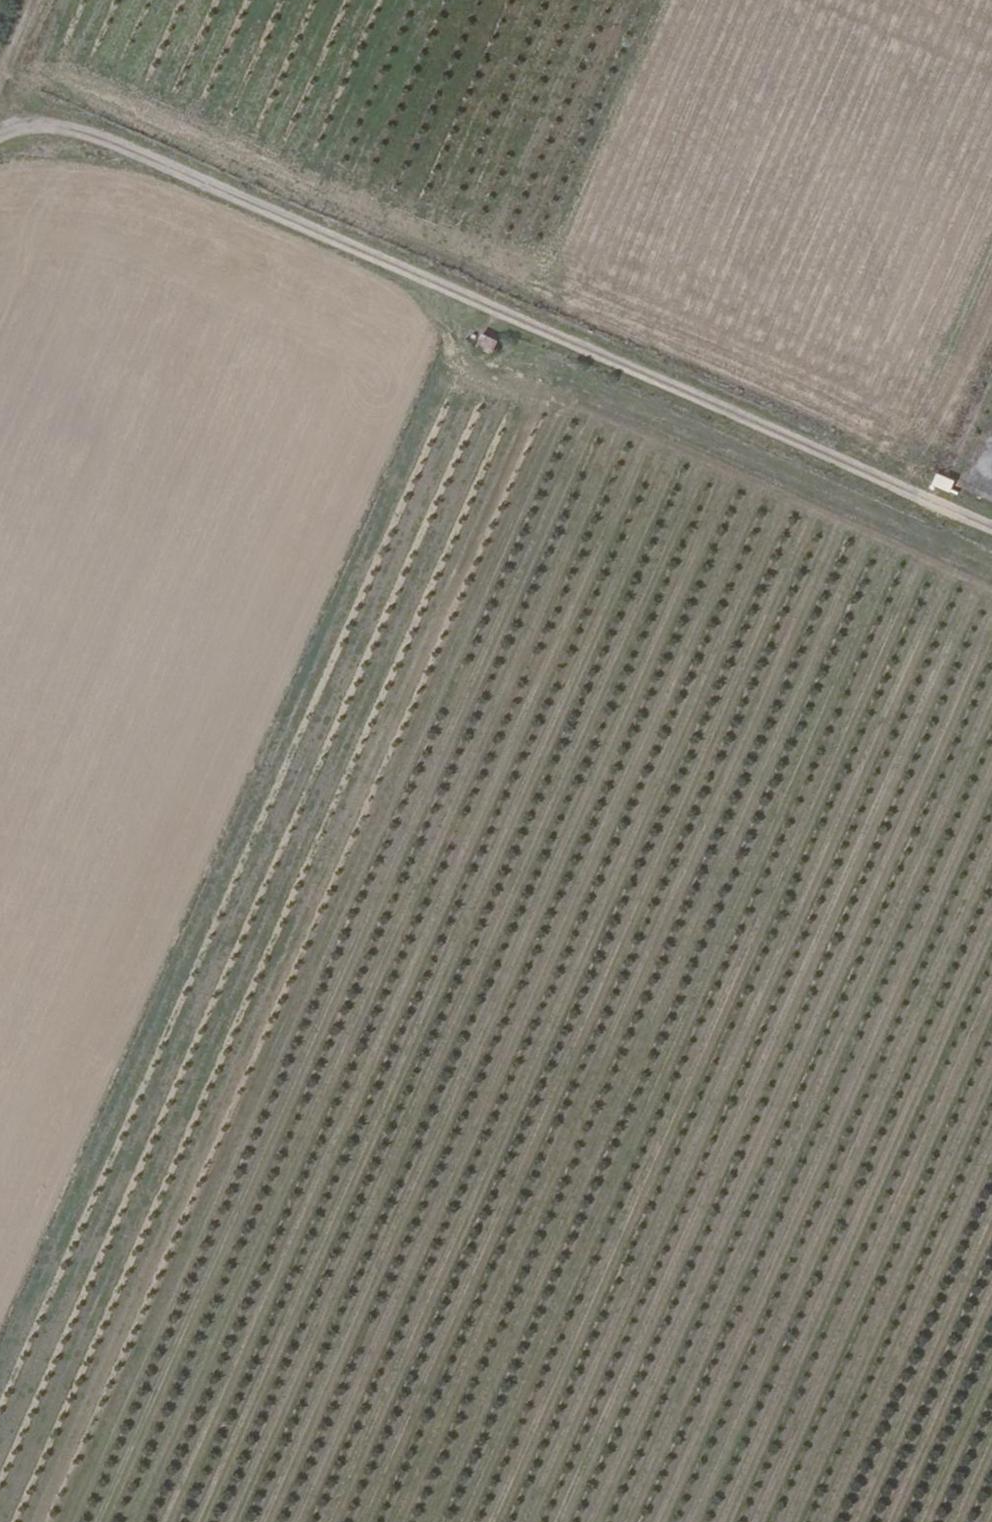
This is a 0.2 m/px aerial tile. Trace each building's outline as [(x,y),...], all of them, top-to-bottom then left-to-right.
[(498,344),(484,336),(477,349),(492,356),(498,344)]
